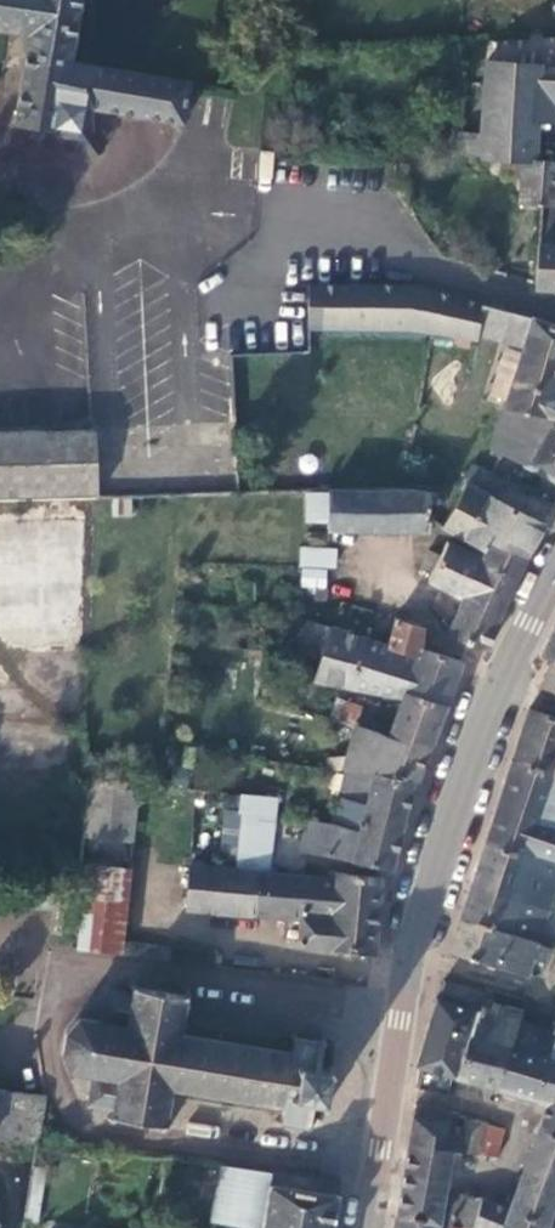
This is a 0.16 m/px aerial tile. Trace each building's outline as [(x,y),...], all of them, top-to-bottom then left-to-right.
[(171,68),(49,47),(58,0),(0,0),(0,19),(8,20),(0,64),(0,111),(36,118),(36,123),(54,125),(69,147),(83,137),(67,116),(70,96),(165,111),(171,68)] [(483,59),(477,154),(524,156),(531,156),(533,118),(553,120),(554,105),(554,62),(483,59)] [(209,127),(229,128),(231,81),(211,81),(209,127)] [(531,156),(524,156),(523,159),(522,202),(535,203),(554,203),(554,202),(554,157),(531,156)] [(539,223),(538,245),(554,246),(554,224),(539,223)] [(538,245),(536,288),(554,289),(554,246),(538,245)] [(324,283),(311,283),(310,325),(407,327),(438,331),(461,335),(460,342),(469,344),(471,337),(478,338),(479,333),(523,345),(493,447),(554,479),(554,322),(414,283),(324,283)] [(70,415),(0,417),(0,486),(66,484),(66,480),(73,480),(70,415)] [(480,490),(489,473),(489,471),(473,463),(459,487),(462,489),(477,495),(480,490)] [(66,484),(0,486),(0,706),(65,705),(66,674),(65,625),(65,579),(66,484)] [(407,486),(329,487),(329,519),(329,526),(330,526),(422,529),(430,531),(432,520),(427,517),(433,491),(407,486)] [(329,487),(308,488),(306,518),(329,519),(329,487)] [(477,495),(462,489),(441,524),(476,541),(486,546),(490,539),(525,555),(543,521),(480,490),(477,495)] [(302,549),(305,533),(285,532),(283,548),(302,549)] [(305,533),(302,549),(313,550),(313,534),(305,533)] [(527,555),(525,555),(490,539),(486,546),(483,553),(472,549),(448,539),(442,552),(430,547),(421,566),(432,570),(428,578),(462,596),(459,605),(461,606),(449,634),(488,648),(501,618),(498,615),(527,555)] [(486,546),(476,541),(472,549),(483,553),(486,546)] [(423,625),(396,617),(388,644),(388,647),(418,657),(422,647),(423,625)] [(323,652),(333,626),(308,618),(298,643),(323,652)] [(541,654),(551,659),(554,661),(554,623),(541,654)] [(348,685),(365,637),(333,626),(323,652),(319,664),(313,679),(348,685)] [(441,654),(422,647),(418,657),(388,647),(388,644),(365,637),(348,685),(403,696),(404,691),(445,703),(461,660),(441,654)] [(262,659),(261,666),(269,667),(270,661),(262,659)] [(551,659),(540,684),(554,689),(554,661),(551,659)] [(358,723),(364,705),(326,688),(319,706),(358,723)] [(404,691),(403,696),(399,712),(366,700),(364,705),(358,723),(431,743),(445,703),(404,691)] [(531,713),(513,763),(554,777),(554,719),(531,713)] [(431,743),(358,723),(347,756),(331,756),(330,766),(328,766),(328,768),(416,778),(419,778),(431,743)] [(513,763),(487,845),(554,864),(554,777),(513,763)] [(118,770),(69,766),(60,842),(108,846),(118,770)] [(416,778),(328,768),(327,776),(344,779),(334,821),(364,828),(369,807),(405,818),(416,778)] [(278,795),(242,792),(241,810),(276,815),(278,795)] [(364,828),(334,821),(333,822),(308,819),(300,850),(320,853),(358,862),(392,867),(405,818),(369,807),(364,828)] [(271,871),(276,815),(241,810),(240,826),(236,868),(263,871),(271,871)] [(107,857),(108,846),(60,842),(59,852),(65,852),(107,857)] [(554,896),(554,864),(487,845),(472,891),(548,916),(554,896)] [(98,943),(107,857),(65,852),(56,938),(77,941),(98,943)] [(271,871),(263,871),(236,868),(190,864),(186,907),(300,918),(302,918),(306,874),(271,871)] [(381,876),(337,872),(336,877),(306,874),(302,918),(300,918),(298,937),(304,945),(337,949),(373,953),(381,876)] [(542,936),(548,916),(472,891),(461,923),(550,951),(554,940),(542,936)] [(550,951),(461,923),(452,956),(527,980),(533,962),(545,966),(550,951)] [(147,949),(189,955),(191,939),(149,934),(147,949)] [(93,1072),(87,1104),(112,1108),(112,1111),(108,1114),(111,1119),(117,1116),(160,1122),(165,1128),(169,1124),(166,1119),(171,1085),(284,1104),(282,1113),(276,1118),(280,1123),(284,1120),(305,1124),(308,1128),(313,1124),(309,1119),(313,1098),(320,1100),(324,1105),(329,1100),(326,1095),(330,1071),(336,1066),(332,1061),(326,1066),(319,1064),(322,1044),(327,1039),(324,1034),(318,1038),(299,1035),(295,1029),(290,1033),(295,1040),(293,1050),(180,1032),(185,997),(191,992),(187,987),(182,992),(138,985),(133,978),(129,983),(132,987),(132,991),(107,986),(101,1018),(78,1014),(66,1029),(62,1049),(70,1069),(93,1072)] [(480,1017),(485,998),(444,985),(439,1004),(480,1017)] [(516,1037),(523,1015),(492,1006),(495,994),(487,992),(485,998),(480,1017),(459,1082),(499,1094),(516,1037)] [(459,1082),(480,1017),(439,1004),(436,1003),(416,1070),(423,1072),(419,1093),(449,1100),(451,1085),(459,1082)] [(554,1046),(554,1036),(527,1030),(525,1039),(516,1037),(499,1094),(537,1106),(554,1046)] [(537,1106),(548,1109),(550,1103),(554,1105),(554,1046),(537,1106)] [(39,1094),(0,1090),(0,1139),(36,1143),(36,1140),(43,1095),(39,1094)] [(548,1109),(539,1134),(554,1139),(554,1105),(550,1103),(548,1109)] [(444,1128),(447,1116),(416,1110),(414,1121),(444,1128)] [(466,1120),(447,1116),(444,1128),(464,1132),(466,1123),(466,1120)] [(439,1152),(444,1128),(414,1121),(405,1177),(448,1184),(454,1155),(439,1152)] [(466,1123),(464,1132),(462,1152),(478,1158),(479,1156),(487,1129),(466,1123)] [(462,1152),(464,1132),(444,1128),(439,1152),(454,1155),(461,1156),(462,1152)] [(487,1129),(479,1156),(498,1161),(506,1133),(487,1129)] [(539,1134),(525,1176),(554,1187),(554,1139),(539,1134)] [(264,1174),(203,1160),(195,1217),(240,1227),(260,1227),(264,1174)] [(340,1178),(272,1169),(263,1225),(262,1227),(332,1227),(340,1178)] [(554,1211),(554,1187),(525,1176),(511,1216),(508,1227),(549,1227),(554,1211)] [(448,1184),(405,1177),(397,1220),(437,1227),(508,1227),(511,1216),(480,1203),(456,1197),(450,1221),(441,1219),(448,1184)]
